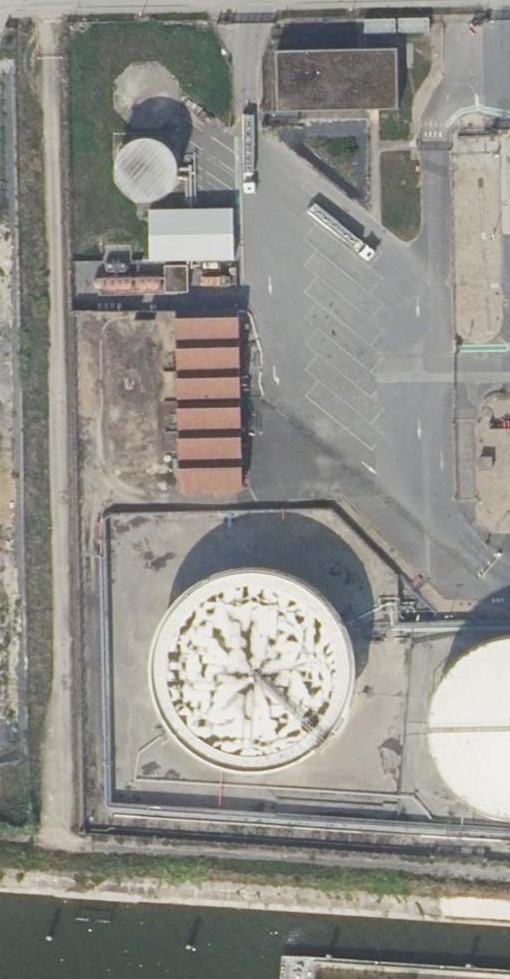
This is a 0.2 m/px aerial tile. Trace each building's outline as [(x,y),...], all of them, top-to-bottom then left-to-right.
[(395,108),(393,47),(272,49),(273,110),(395,108)] [(138,201),(151,203),(163,200),(173,192),(180,182),(182,169),(179,157),(171,147),(161,140),(148,138),(136,141),(126,148),(119,159),(117,172),(120,184),(127,194),(138,201)] [(152,262),(236,260),(235,208),(151,210),(152,262)] [(186,291),(186,264),(163,264),(164,291),(186,291)] [(234,307),(173,308),(176,487),(238,486),(234,307)] [(487,455),(476,456),(476,469),(487,468),(487,455)] [(270,573),(253,571),(245,571),(227,574),(210,580),(194,588),(180,600),(174,607),(164,621),(156,637),(152,654),(150,671),(152,688),(156,706),(163,722),(173,736),(186,749),(200,759),(216,767),(233,772),(251,774),(268,772),(286,768),(302,760),(316,750),(329,738),(339,724),(347,708),(351,691),(353,673),(352,656),(347,639),(340,623),(330,608),(318,595),(303,585),(287,577),(270,573)] [(507,631),(491,634),(476,639),(461,647),(449,658),(443,664),(434,677),(427,692),(423,707),(421,723),(422,738),(426,754),(433,769),(442,782),(454,794),(467,803),(481,810),(497,815),(509,816),(509,631),(507,631)]
